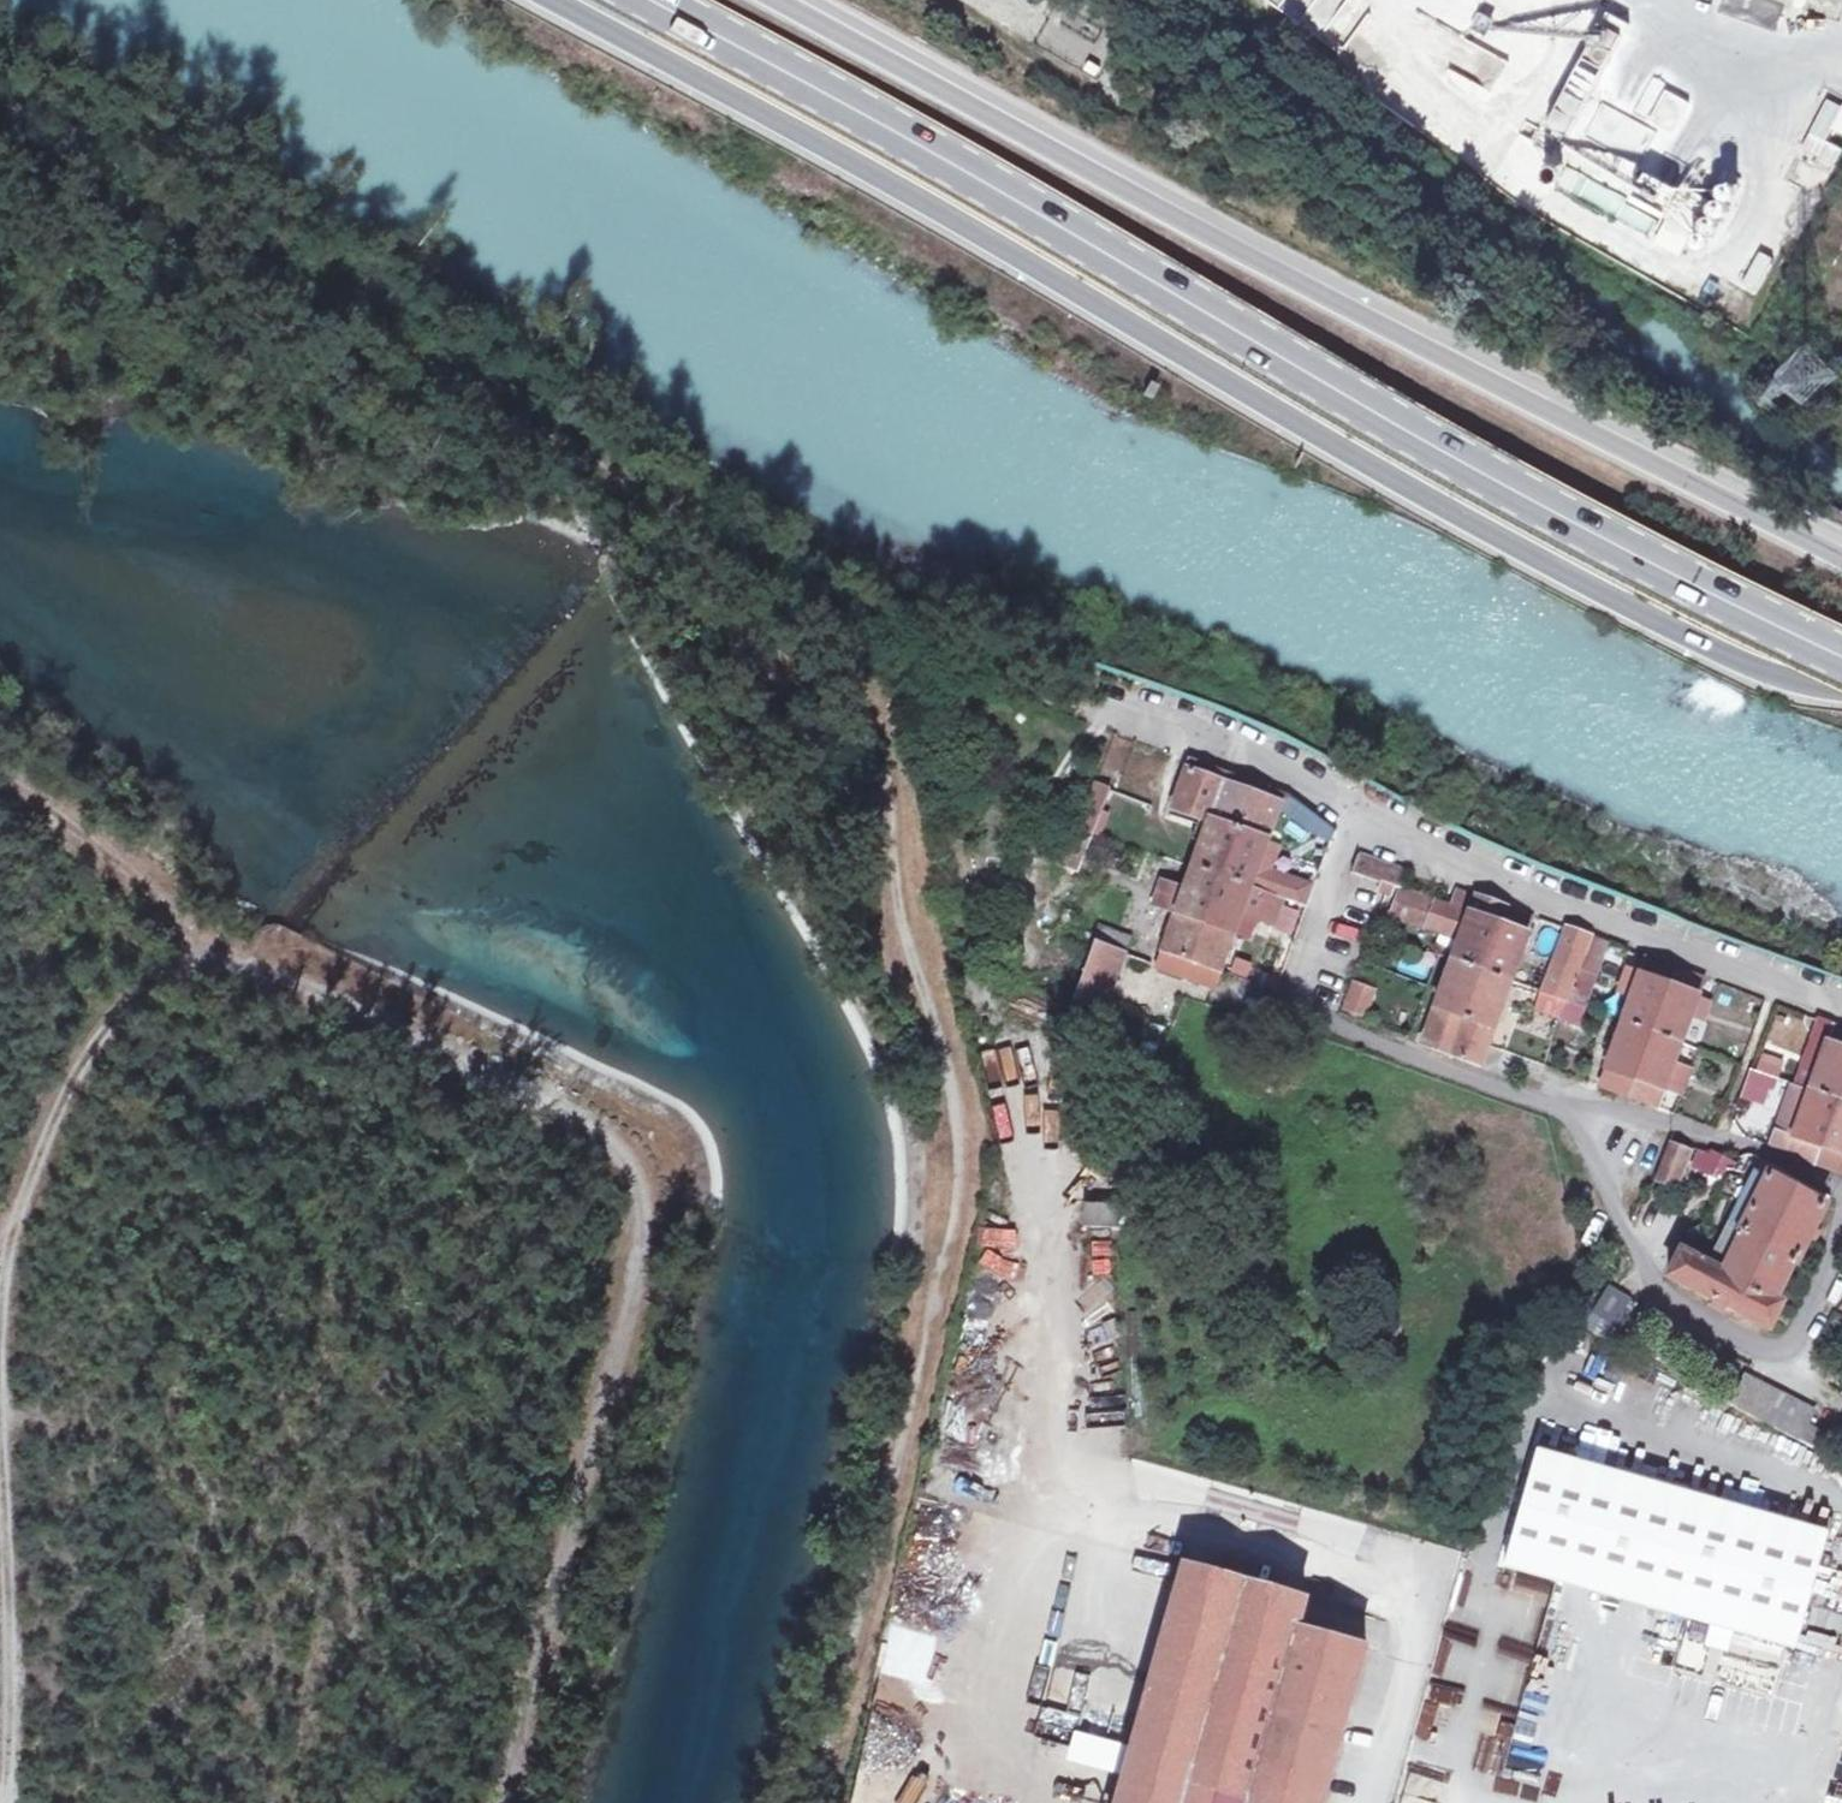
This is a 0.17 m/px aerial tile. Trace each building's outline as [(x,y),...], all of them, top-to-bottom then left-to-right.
[(1569,138),(1630,26),(1608,14),(1547,127),(1569,138)] [(1834,166),(1841,152),(1841,150),(1826,142),(1841,112),(1841,108),(1828,100),(1802,150),(1834,166)] [(1657,148),(1645,169),(1673,186),(1686,165),(1657,148)] [(1676,197),(1644,180),(1635,196),(1667,213),(1676,197)] [(1686,188),(1672,214),(1655,244),(1680,257),(1710,201),(1686,188)] [(1252,888),(1252,887),(1282,803),(1279,803),(1282,794),(1255,785),(1191,762),(1174,809),(1201,819),(1210,822),(1202,845),(1193,868),(1186,890),(1163,882),(1155,905),(1178,913),(1158,968),(1187,978),(1217,988),(1222,973),(1223,971),(1236,934),(1245,907),(1252,888)] [(1079,872),(1094,833),(1110,790),(1096,784),(1086,808),(1065,866),(1079,872)] [(1193,842),(1202,845),(1210,822),(1201,819),(1193,842)] [(1110,824),(1107,834),(1116,837),(1119,827),(1110,824)] [(1401,889),(1407,872),(1395,868),(1360,855),(1353,873),(1383,884),(1389,886),(1386,894),(1393,896),(1396,887),(1401,889)] [(1386,894),(1389,886),(1383,884),(1380,891),(1385,893),(1386,894)] [(1430,928),(1439,903),(1403,890),(1394,914),(1430,928)] [(1423,1045),(1452,1056),(1507,906),(1478,897),(1471,915),(1462,939),(1455,960),(1437,1007),(1423,1045)] [(1462,939),(1471,915),(1439,903),(1430,928),(1462,939)] [(1536,917),(1507,906),(1452,1056),(1481,1066),(1488,1046),(1494,1030),(1512,982),(1529,936),(1531,937),(1534,929),(1532,929),(1536,917)] [(1236,934),(1247,939),(1257,912),(1245,907),(1236,934)] [(1551,973),(1575,982),(1592,937),(1567,928),(1551,973)] [(1126,955),(1132,940),(1102,929),(1097,945),(1126,955)] [(1585,1009),(1595,981),(1603,961),(1609,943),(1592,937),(1575,982),(1551,973),(1543,993),(1537,1011),(1561,1020),(1567,1002),(1585,1009)] [(1077,1001),(1095,950),(1063,938),(1045,990),(1077,1001)] [(1077,1001),(1107,1012),(1126,955),(1097,945),(1095,950),(1077,1001)] [(1601,1087),(1630,1098),(1676,968),(1648,957),(1641,975),(1630,971),(1623,992),(1634,995),(1624,1023),(1601,1087)] [(1613,988),(1621,968),(1603,961),(1595,981),(1613,988)] [(1676,968),(1630,1098),(1659,1108),(1665,1090),(1675,1062),(1682,1044),(1691,1019),(1699,996),(1705,979),(1676,968)] [(1375,992),(1356,985),(1347,1009),(1367,1016),(1375,992)] [(1705,1024),(1713,1001),(1699,996),(1691,1019),(1705,1024)] [(1798,1086),(1811,1091),(1834,1026),(1821,1022),(1798,1086)] [(1841,1096),(1841,1029),(1834,1026),(1811,1091),(1789,1154),(1789,1156),(1818,1165),(1841,1096)] [(1138,1062),(1151,1067),(1164,1032),(1150,1027),(1138,1062)] [(1686,1098),(1696,1069),(1675,1062),(1665,1090),(1686,1098)] [(1778,1079),(1753,1070),(1749,1082),(1773,1091),(1778,1079)] [(1811,1091),(1798,1086),(1772,1148),(1789,1154),(1811,1091)] [(1818,1165),(1841,1174),(1841,1096),(1818,1165)] [(1658,1182),(1677,1189),(1692,1152),(1672,1144),(1658,1182)] [(1699,1147),(1688,1168),(1724,1187),(1735,1166),(1699,1147)] [(1831,1208),(1836,1199),(1766,1163),(1762,1172),(1772,1177),(1831,1208)] [(1796,1266),(1800,1267),(1831,1208),(1772,1177),(1762,1172),(1721,1251),(1713,1246),(1692,1235),(1683,1251),(1669,1278),(1771,1331),(1785,1304),(1778,1301),(1796,1266)] [(1120,1205),(1086,1205),(1086,1227),(1120,1227),(1120,1205)] [(1584,1333),(1610,1343),(1627,1296),(1601,1286),(1584,1333)] [(1809,1425),(1816,1412),(1747,1377),(1732,1405),(1825,1454),(1833,1438),(1809,1425)] [(1829,1534),(1539,1451),(1506,1567),(1796,1650),(1829,1534)] [(1368,1648),(1299,1629),(1307,1600),(1240,1581),(1186,1566),(1120,1802),(1325,1802),(1368,1648)]
